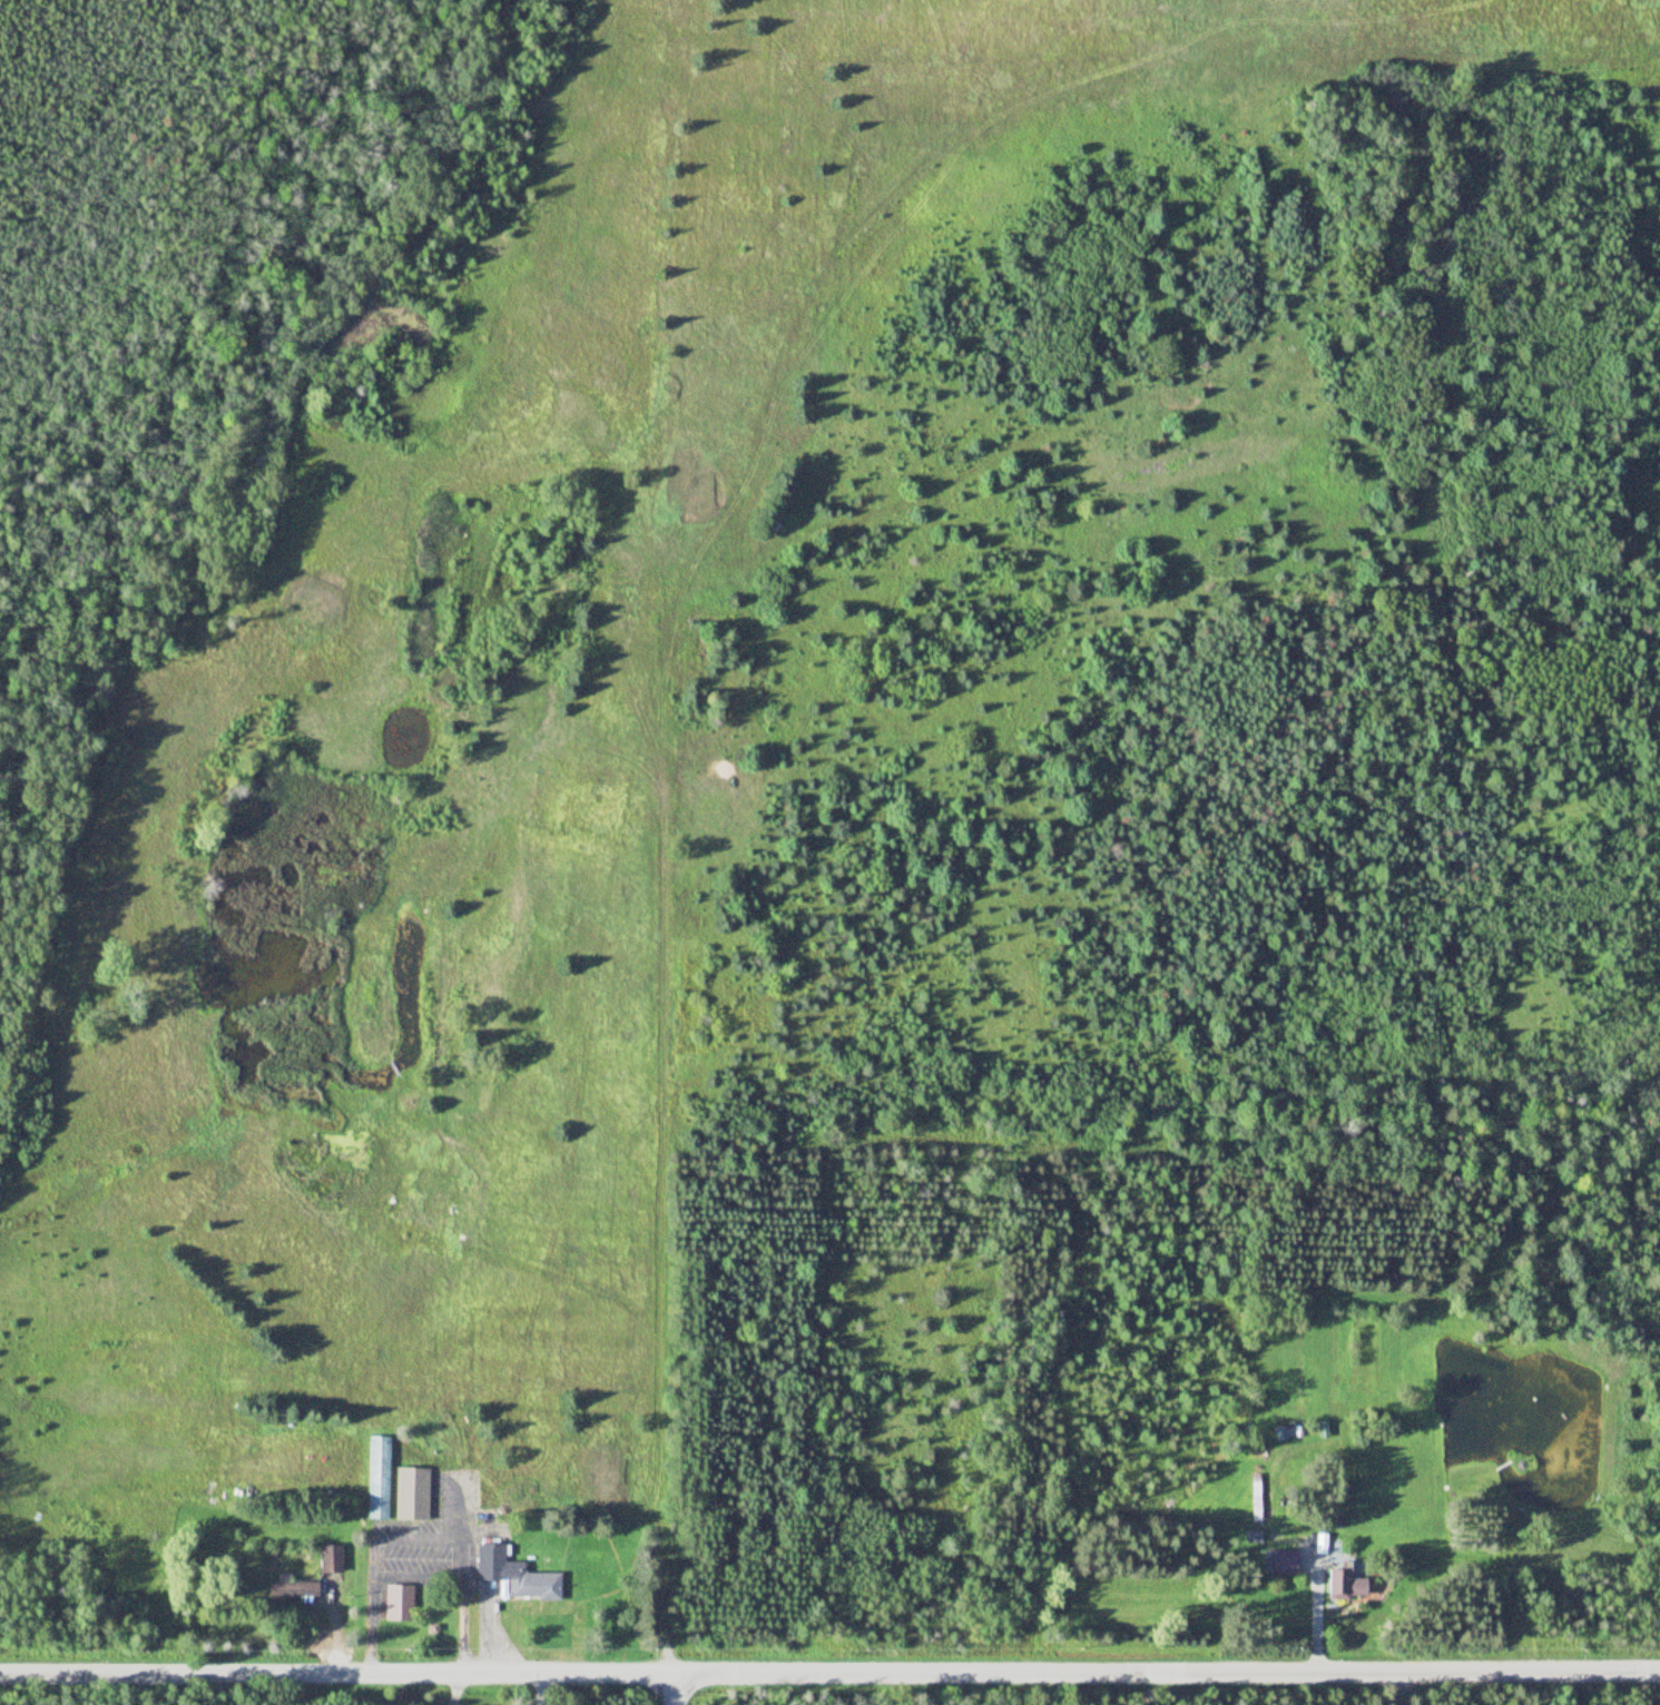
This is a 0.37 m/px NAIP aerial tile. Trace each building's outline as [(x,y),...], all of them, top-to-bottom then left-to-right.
[(367,1520),(390,1520),(390,1438),(367,1438),(367,1520)] [(341,1546),(320,1546),(320,1575),(341,1575),(341,1546)] [(476,1580),(509,1580),(509,1598),(538,1598),(538,1602),(561,1602),(561,1574),(525,1574),(525,1563),(504,1563),(504,1546),(476,1546),(476,1580)] [(1299,1552),(1274,1552),(1274,1575),(1299,1575),(1299,1552)] [(1331,1569),(1331,1602),(1368,1602),(1368,1569),(1331,1569)] [(269,1582),(269,1597),(320,1597),(320,1582),(269,1582)] [(413,1586),(385,1586),(385,1623),(413,1623),(413,1586)]
